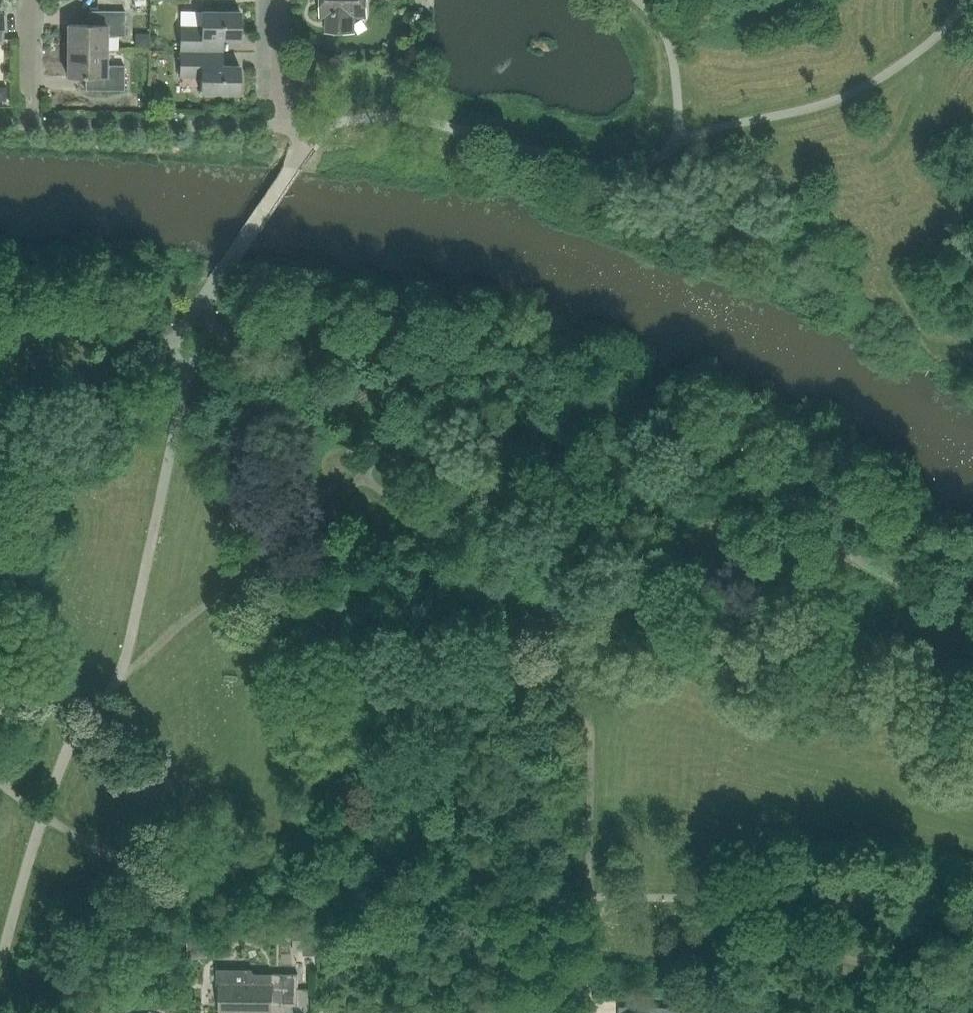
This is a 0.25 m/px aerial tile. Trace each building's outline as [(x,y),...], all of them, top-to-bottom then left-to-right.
[(321,14),(329,14),(328,31),(349,31),(349,12),(365,12),(365,0),(322,0),(321,14)] [(67,50),(106,50),(106,36),(124,36),(124,11),(96,11),(96,24),(68,24),(67,50)] [(180,51),(221,52),(222,38),(239,38),(240,11),(201,11),(201,26),(180,26),(180,51)] [(106,65),(106,50),(67,50),(67,76),(86,76),(85,90),(124,90),(124,65),(106,65)] [(221,65),(221,52),(180,51),(180,76),(201,76),(201,92),(239,92),(239,65),(221,65)] [(216,968),(216,984),(219,984),(219,1012),(271,1012),(271,1005),(297,1005),(297,973),(284,973),(254,973),(252,969),(216,968)]
